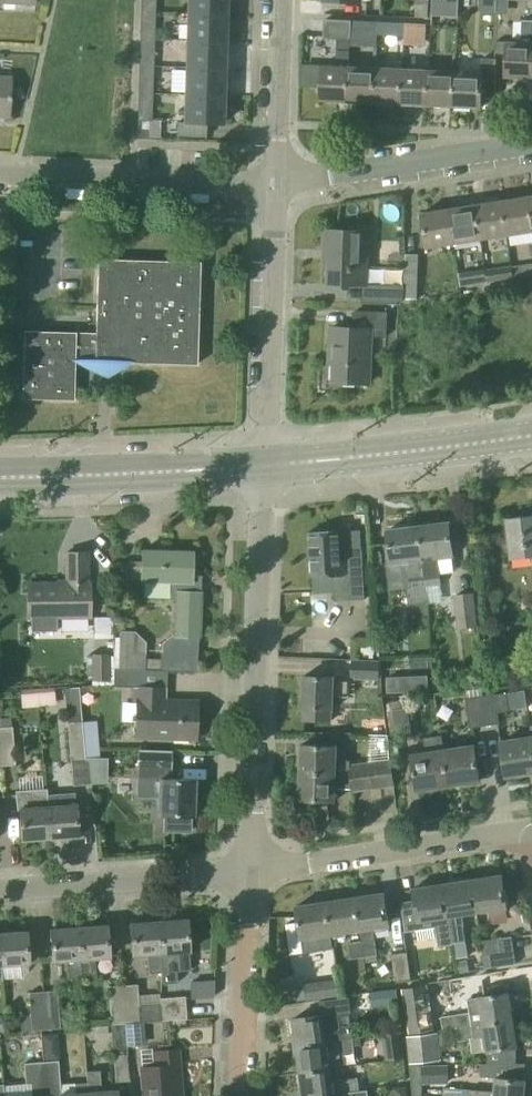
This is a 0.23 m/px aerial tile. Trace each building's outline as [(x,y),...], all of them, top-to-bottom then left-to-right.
[(140,11),(154,12),(155,0),(141,0),(140,11)] [(224,15),(225,0),(189,0),(189,13),(224,15)] [(431,9),(440,9),(440,0),(432,0),(431,9)] [(187,41),(223,42),(224,15),(189,13),(187,41)] [(349,33),(350,21),(323,19),(322,39),(335,40),(335,51),(348,52),(349,47),(349,33)] [(140,21),(139,39),(153,39),(154,21),(140,21)] [(372,34),(372,22),(350,21),(349,33),(372,34)] [(400,23),(377,22),(377,34),(399,35),(400,23)] [(531,81),(531,58),(531,22),(522,22),(521,44),(505,43),(503,79),(531,81)] [(403,35),(425,36),(425,24),(403,23),(403,35)] [(222,70),(223,42),(187,41),(186,68),(222,70)] [(138,66),(153,67),(153,49),(139,48),(138,66)] [(320,102),(346,103),(348,67),(348,52),(335,51),(334,67),(321,66),(320,102)] [(455,73),(453,108),(480,110),(481,95),(494,95),(496,61),(482,60),(481,74),(455,73)] [(346,103),(373,104),(375,69),(348,67),(346,103)] [(185,96),(221,97),(222,70),(186,68),(185,96)] [(401,70),(375,69),(373,104),(399,106),(401,70)] [(399,106),(426,107),(428,71),(401,70),(399,106)] [(426,107),(453,108),(455,73),(428,71),(426,107)] [(137,94),(152,94),(152,76),(138,75),(137,94)] [(8,119),(9,78),(0,77),(0,119),(8,119)] [(220,125),(221,97),(185,96),(184,123),(220,125)] [(137,103),(137,121),(151,122),(151,103),(137,103)] [(151,122),(137,121),(136,131),(141,131),(141,136),(150,137),(151,122)] [(500,202),(505,237),(531,234),(526,198),(500,202)] [(505,237),(500,202),(474,206),(479,241),(505,237)] [(474,206),(447,210),(453,245),(479,241),(474,206)] [(453,245),(447,210),(421,214),(427,249),(453,245)] [(326,285),(361,287),(366,287),(366,285),(368,249),(360,248),(361,232),(323,229),(321,250),(328,250),(326,285)] [(404,287),(403,301),(417,299),(418,255),(405,254),(404,287)] [(22,401),(74,402),(75,363),(194,366),(196,264),(93,261),(91,335),(24,333),(22,401)] [(518,278),(531,276),(531,263),(516,266),(518,278)] [(489,270),(491,282),(513,279),(511,266),(489,270)] [(458,276),(459,287),(486,283),(484,271),(463,274),(464,275),(458,276)] [(403,301),(404,287),(366,285),(366,287),(361,287),(361,302),(390,304),(403,301)] [(327,365),(333,365),(332,384),(367,384),(368,337),(384,338),(384,313),(352,313),(351,330),(328,329),(327,365)] [(510,559),(531,557),(531,516),(505,520),(510,559)] [(424,587),(441,585),(437,554),(451,552),(447,524),(417,528),(424,587)] [(424,587),(417,528),(386,532),(390,561),(400,560),(404,587),(409,587),(411,604),(426,603),(425,589),(424,587)] [(361,549),(343,550),(342,532),(306,534),(308,578),(316,578),(316,582),(332,581),(334,602),(363,600),(361,549)] [(191,576),(191,553),(142,551),(141,585),(170,585),(169,600),(176,600),(175,638),(173,637),(161,647),(161,673),(198,674),(200,576),(191,576)] [(27,618),(89,618),(89,584),(87,584),(87,554),(65,554),(65,584),(27,584),(27,618)] [(454,598),(457,631),(476,629),(473,596),(454,598)] [(118,634),(116,671),(139,672),(144,672),(145,646),(133,634),(118,634)] [(347,647),(368,647),(368,634),(347,634),(347,647)] [(90,656),(91,686),(113,685),(113,671),(112,659),(108,659),(108,655),(90,656)] [(378,662),(350,661),(349,681),(377,682),(378,662)] [(138,688),(139,672),(116,671),(113,671),(113,685),(113,687),(132,688),(132,702),(135,702),(134,738),(196,739),(197,704),(163,703),(164,689),(138,688)] [(301,709),(303,710),(302,721),(330,722),(330,711),(331,711),(332,697),(347,697),(348,682),(332,681),(332,679),(302,677),(301,709)] [(385,680),(386,695),(426,694),(426,679),(385,680)] [(14,685),(15,700),(49,698),(49,683),(14,685)] [(68,761),(84,760),(81,722),(78,687),(63,688),(68,761)] [(480,689),(464,692),(465,698),(466,702),(479,700),(482,699),(481,696),(480,689)] [(479,700),(483,727),(497,725),(495,714),(507,712),(504,696),(482,699),(479,700)] [(483,727),(479,700),(466,702),(463,702),(467,730),(483,727)] [(391,714),(395,742),(411,740),(407,712),(391,714)] [(81,722),(84,760),(97,759),(94,721),(81,722)] [(380,740),(377,726),(355,731),(359,746),(380,740)] [(0,766),(14,765),(12,727),(0,728),(0,763),(0,766)] [(446,786),(441,751),(440,745),(439,736),(423,738),(426,754),(411,756),(416,790),(446,786)] [(530,738),(500,742),(505,777),(531,773),(531,749),(530,738)] [(299,746),(298,773),(349,776),(348,768),(348,762),(335,761),(336,748),(299,746)] [(441,751),(446,786),(479,781),(474,747),(441,751)] [(137,779),(158,779),(157,816),(163,816),(163,833),(192,833),(194,780),(170,779),(171,752),(138,751),(137,779)] [(376,764),(379,789),(392,787),(389,762),(376,764)] [(376,764),(363,766),(365,779),(350,781),(351,789),(351,793),(379,789),(376,764)] [(349,776),(350,781),(365,779),(363,766),(348,768),(349,776)] [(349,776),(298,773),(297,800),(334,801),(334,788),(351,789),(350,781),(349,776)] [(21,841),(48,839),(46,807),(46,801),(46,796),(45,789),(17,792),(21,841)] [(46,807),(48,839),(77,837),(74,805),(73,794),(56,795),(46,796),(46,801),(46,807)] [(472,881),(477,914),(507,909),(502,876),(472,881)] [(443,885),(453,946),(465,944),(461,916),(477,914),(472,881),(443,885)] [(453,946),(443,885),(429,887),(426,884),(423,883),(420,884),(417,886),(415,889),(414,890),(416,903),(401,905),(405,935),(436,930),(439,949),(453,947),(453,946)] [(354,898),(359,931),(361,942),(363,958),(377,956),(373,929),(388,926),(383,893),(354,898)] [(330,927),(331,935),(359,931),(354,898),(326,902),(330,927)] [(301,940),(331,935),(326,902),(296,907),(301,940)] [(186,920),(158,922),(162,973),(190,971),(186,920)] [(158,922),(130,925),(132,957),(148,956),(149,974),(162,973),(158,922)] [(78,928),(82,979),(95,978),(94,960),(108,959),(105,926),(78,928)] [(82,979),(78,928),(49,930),(52,963),(66,962),(68,980),(82,979)] [(0,934),(0,967),(27,965),(25,932),(0,934)] [(488,956),(490,968),(515,965),(511,937),(497,939),(499,954),(488,956)] [(363,958),(361,942),(348,944),(350,959),(363,958)] [(391,955),(395,983),(410,981),(407,952),(391,955)] [(458,973),(467,972),(465,961),(456,962),(458,973)] [(459,994),(457,974),(414,978),(416,998),(459,994)] [(320,982),(307,984),(302,985),(304,1001),(337,997),(335,981),(320,982)] [(139,1024),(161,1022),(160,1005),(138,1006),(137,985),(122,986),(126,1025),(139,1024)] [(110,1026),(124,1025),(126,1025),(122,986),(108,987),(110,1026)] [(382,991),(384,1006),(396,1004),(394,989),(382,991)] [(42,994),(46,1031),(58,1030),(56,993),(42,994)] [(33,1032),(46,1031),(42,994),(29,995),(31,1018),(33,1032)] [(440,1017),(442,1031),(456,1029),(512,1021),(508,994),(479,998),(467,1000),(469,1013),(440,1017)] [(160,1005),(161,1022),(186,1020),(184,997),(164,998),(164,1000),(160,1000),(160,1005)] [(292,1020),(296,1047),(352,1040),(350,1026),(323,1029),(321,1016),(292,1020)] [(21,1033),(33,1032),(31,1018),(20,1019),(21,1033)] [(512,1021),(456,1029),(458,1042),(484,1038),(487,1052),(516,1048),(512,1021)] [(124,1025),(126,1047),(140,1045),(139,1024),(126,1025),(124,1025)] [(124,1025),(110,1026),(113,1056),(126,1055),(126,1047),(124,1025)] [(434,1034),(405,1037),(408,1066),(437,1063),(434,1034)] [(352,1040),(296,1047),(299,1074),(328,1070),(340,1068),(338,1054),(354,1052),(352,1040)] [(401,1045),(384,1047),(385,1060),(403,1058),(401,1045)] [(143,1095),(176,1095),(175,1086),(180,1085),(177,1051),(154,1053),(156,1068),(141,1069),(143,1095)] [(457,1070),(482,1069),(481,1060),(456,1061),(457,1070)] [(86,1084),(76,1084),(76,1094),(59,1095),(57,1062),(43,1063),(45,1095),(87,1095),(86,1084)] [(43,1063),(23,1065),(26,1095),(45,1095),(43,1063)] [(420,1083),(445,1083),(445,1068),(420,1068),(420,1083)] [(302,1095),(328,1095),(338,1095),(359,1092),(357,1078),(330,1082),(328,1070),(299,1074),(302,1095)] [(86,1084),(87,1095),(116,1095),(115,1090),(101,1092),(99,1071),(85,1072),(86,1084)] [(526,1081),(495,1078),(494,1092),(443,1088),(442,1095),(524,1095),(526,1081)]
